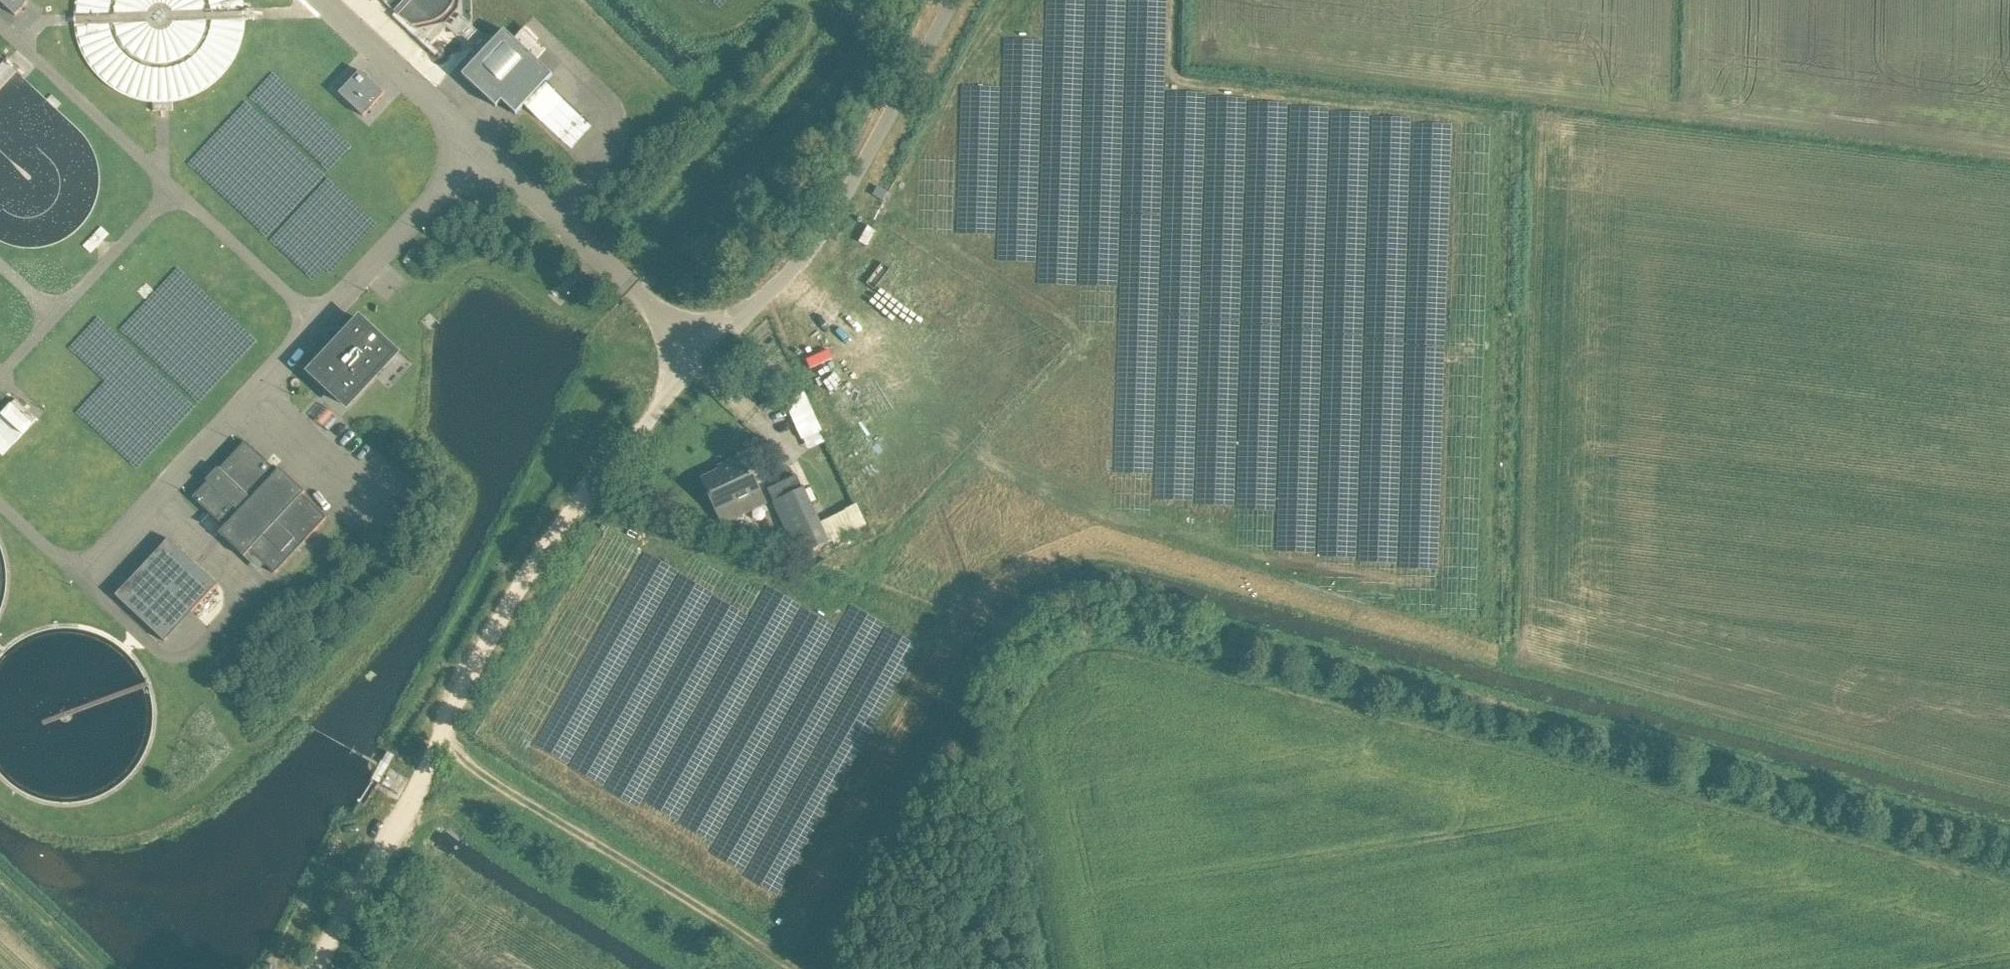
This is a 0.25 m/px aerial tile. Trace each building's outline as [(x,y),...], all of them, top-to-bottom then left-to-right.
[(16,15),(28,2),(27,0),(0,0),(0,1),(16,15)] [(425,39),(465,0),(388,0),(425,39)] [(504,29),(476,60),(462,74),(496,106),(502,100),(516,114),(524,105),(571,148),(592,125),(546,82),(553,74),(537,59),(546,49),(524,28),(514,39),(504,29)] [(339,93),(364,116),(385,93),(360,70),(339,93)] [(888,189),(877,183),(873,192),(884,198),(888,189)] [(865,228),(860,239),(866,243),(872,232),(865,228)] [(311,371),(347,406),(397,353),(360,318),(311,371)] [(764,388),(756,395),(767,405),(774,397),(764,388)] [(805,390),(786,398),(798,423),(816,416),(805,390)] [(3,455),(37,418),(16,398),(0,416),(0,452),(3,455)] [(278,470),(246,441),(193,497),(225,526),(219,533),(244,556),(250,550),(275,573),(327,517),(303,494),(306,491),(280,467),(278,470)] [(702,479),(717,510),(760,490),(753,474),(744,456),(720,468),(722,471),(702,479)] [(787,528),(800,556),(829,542),(819,521),(803,488),(774,501),(787,528)] [(845,509),(819,521),(829,542),(855,530),(845,509)] [(787,528),(755,543),(798,556),(800,556),(787,528)] [(116,595),(165,641),(218,584),(169,538),(116,595)]
